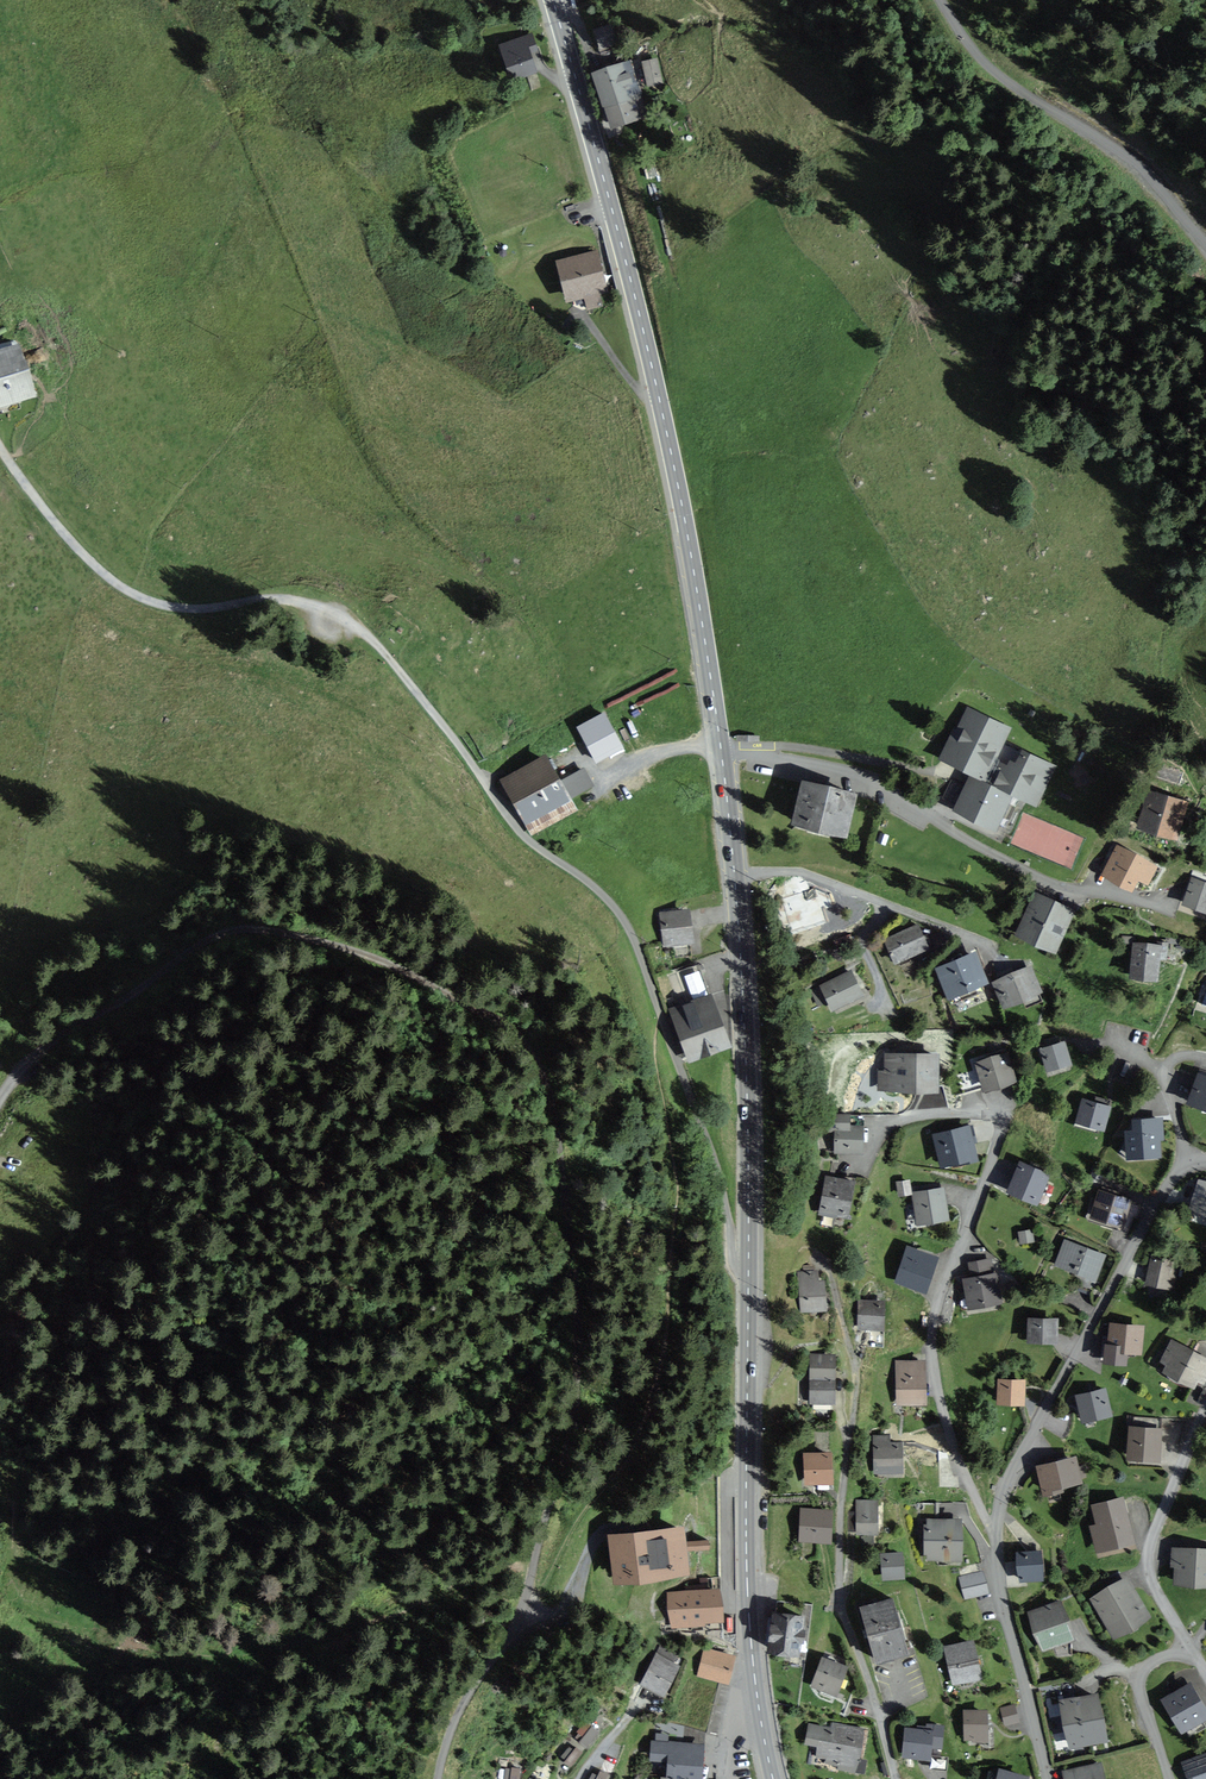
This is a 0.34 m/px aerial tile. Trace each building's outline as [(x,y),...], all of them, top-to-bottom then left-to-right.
[(609,25),(596,29),(601,48),(615,44),(609,25)] [(532,33),(499,44),(510,75),(535,67),(527,44),(535,42),(532,33)] [(657,58),(644,61),(650,85),(662,82),(657,58)] [(629,62),(595,73),(612,127),(645,116),(629,62)] [(596,255),(559,262),(566,297),(587,293),(589,304),(606,301),(596,255)] [(13,347),(0,351),(0,410),(35,400),(19,345),(13,347)] [(940,759),(969,774),(982,780),(1009,728),(967,707),(940,759)] [(623,751),(604,714),(578,728),(597,764),(623,751)] [(1007,758),(998,776),(993,786),(1014,797),(1036,808),(1057,766),(1022,748),(1015,762),(1007,758)] [(577,810),(545,755),(500,781),(532,836),(577,810)] [(996,832),(1014,797),(993,786),(982,780),(969,774),(951,809),(996,832)] [(855,794),(802,781),(791,826),(845,839),(855,794)] [(1188,801),(1147,790),(1137,829),(1178,840),(1188,801)] [(1158,867),(1117,846),(1102,876),(1134,892),(1139,880),(1149,885),(1158,867)] [(1192,878),(1183,906),(1205,913),(1205,883),(1192,878)] [(1075,911),(1034,893),(1015,936),(1056,954),(1075,911)] [(694,944),(689,909),(658,913),(663,948),(694,944)] [(929,950),(918,925),(884,940),(896,965),(929,950)] [(1162,946),(1134,944),(1130,979),(1158,982),(1162,946)] [(988,983),(975,952),(935,969),(948,1000),(988,983)] [(1043,995),(1031,967),(992,983),(1003,1011),(1043,995)] [(864,997),(852,971),(820,986),(832,1012),(864,997)] [(731,1047),(712,994),(668,1010),(688,1064),(731,1047)] [(1072,1065),(1064,1042),(1039,1049),(1046,1073),(1072,1065)] [(939,1055),(885,1053),(884,1071),(877,1071),(876,1091),(937,1094),(939,1055)] [(1007,1053),(974,1064),(984,1094),(1017,1083),(1007,1053)] [(1198,1075),(1193,1088),(1188,1104),(1205,1111),(1205,1078),(1198,1075)] [(1112,1107),(1082,1098),(1075,1123),(1105,1131),(1112,1107)] [(1160,1106),(1136,1106),(1136,1126),(1161,1126),(1160,1106)] [(850,1125),(850,1116),(828,1116),(828,1134),(835,1134),(835,1155),(863,1155),(863,1125),(850,1125)] [(977,1159),(969,1126),(932,1134),(940,1168),(977,1159)] [(1159,1128),(1126,1131),(1128,1160),(1161,1157),(1159,1128)] [(1051,1174),(1019,1161),(1006,1192),(1038,1205),(1051,1174)] [(855,1182),(825,1177),(821,1201),(818,1201),(815,1213),(849,1219),(855,1182)] [(949,1220),(944,1188),(912,1193),(910,1180),(896,1182),(899,1198),(912,1196),(917,1225),(949,1220)] [(1199,1180),(1189,1210),(1205,1216),(1205,1182),(1199,1180)] [(1132,1199),(1098,1189),(1089,1220),(1123,1230),(1132,1199)] [(1035,1242),(1031,1229),(1018,1232),(1021,1246),(1035,1242)] [(1105,1254),(1064,1240),(1054,1267),(1095,1282),(1105,1254)] [(939,1258),(907,1247),(894,1283),(927,1294),(939,1258)] [(1178,1261),(1151,1255),(1145,1285),(1172,1290),(1178,1261)] [(994,1274),(991,1259),(968,1263),(970,1277),(962,1279),(964,1294),(966,1310),(1003,1304),(998,1273),(994,1274)] [(819,1282),(818,1271),(798,1272),(800,1314),(827,1313),(826,1281),(819,1282)] [(884,1348),(885,1301),(857,1301),(856,1347),(884,1348)] [(1058,1318),(1027,1319),(1027,1344),(1058,1344),(1058,1318)] [(1144,1325),(1110,1322),(1108,1345),(1104,1345),(1102,1364),(1126,1367),(1128,1355),(1142,1355),(1144,1325)] [(1171,1340),(1159,1364),(1164,1366),(1161,1373),(1194,1389),(1198,1381),(1204,1384),(1205,1381),(1205,1357),(1171,1340)] [(834,1405),(835,1355),(809,1355),(809,1405),(834,1405)] [(928,1406),(928,1361),(897,1361),(896,1406),(928,1406)] [(1026,1380),(997,1379),(997,1406),(1025,1407),(1026,1380)] [(1106,1387),(1075,1395),(1082,1424),(1113,1416),(1106,1387)] [(1162,1427),(1129,1426),(1128,1461),(1161,1462),(1162,1427)] [(889,1443),(889,1436),(873,1436),(873,1474),(903,1473),(903,1443),(889,1443)] [(833,1486),(833,1454),(803,1455),(804,1486),(833,1486)] [(1079,1467),(1077,1458),(1043,1465),(1036,1466),(1042,1497),(1063,1493),(1062,1488),(1082,1484),(1081,1478),(1086,1477),(1083,1466),(1079,1467)] [(1136,1548),(1123,1497),(1091,1506),(1096,1525),(1089,1526),(1097,1558),(1136,1548)] [(877,1536),(877,1502),(856,1502),(856,1536),(877,1536)] [(830,1543),(832,1510),(800,1509),(798,1542),(830,1543)] [(962,1562),(962,1519),(927,1519),(927,1526),(923,1526),(923,1558),(927,1558),(927,1562),(962,1562)] [(684,1527),(608,1535),(613,1584),(690,1577),(687,1552),(709,1550),(708,1541),(686,1543),(684,1527)] [(1171,1547),(1170,1567),(1175,1567),(1174,1586),(1205,1588),(1205,1549),(1171,1547)] [(1044,1578),(1042,1552),(1016,1553),(1018,1584),(1038,1582),(1038,1578),(1044,1578)] [(904,1581),(902,1554),(879,1555),(881,1582),(904,1581)] [(982,1570),(958,1576),(964,1599),(989,1594),(982,1570)] [(1151,1620),(1128,1579),(1089,1600),(1112,1641),(1151,1620)] [(719,1589),(667,1594),(671,1628),(723,1623),(719,1589)] [(908,1656),(892,1600),(859,1610),(875,1665),(908,1656)] [(1075,1641),(1060,1602),(1027,1614),(1042,1654),(1075,1641)] [(804,1616),(771,1613),(768,1655),(801,1658),(804,1616)] [(982,1679),(973,1640),(943,1648),(952,1687),(982,1679)] [(735,1655),(705,1647),(697,1677),(727,1685),(735,1655)] [(680,1666),(656,1654),(640,1685),(664,1697),(680,1666)] [(848,1669),(822,1659),(811,1688),(837,1698),(848,1669)] [(1191,1683),(1162,1700),(1183,1734),(1205,1720),(1205,1708),(1191,1683)] [(1108,1742),(1098,1693),(1060,1701),(1070,1749),(1108,1742)] [(1014,1704),(1000,1708),(1005,1726),(1020,1723),(1014,1704)] [(989,1710),(964,1711),(965,1741),(990,1740),(989,1710)] [(574,1734),(586,1744),(599,1728),(587,1719),(574,1734)] [(831,1728),(808,1724),(804,1745),(817,1747),(815,1758),(825,1760),(824,1766),(855,1772),(863,1730),(832,1724),(831,1728)] [(934,1732),(906,1728),(902,1757),(930,1761),(934,1732)] [(704,1744),(650,1740),(649,1760),(667,1761),(666,1776),(660,1776),(659,1778),(701,1778),(704,1744)] [(571,1764),(581,1750),(572,1743),(561,1756),(571,1764)] [(1181,1760),(1188,1778),(1205,1778),(1205,1751),(1181,1760)] [(1102,1762),(1062,1772),(1064,1778),(1106,1778),(1102,1762)] [(520,1765),(506,1764),(505,1778),(519,1778),(520,1765)] [(607,1770),(596,1766),(591,1778),(604,1778),(607,1770)]
